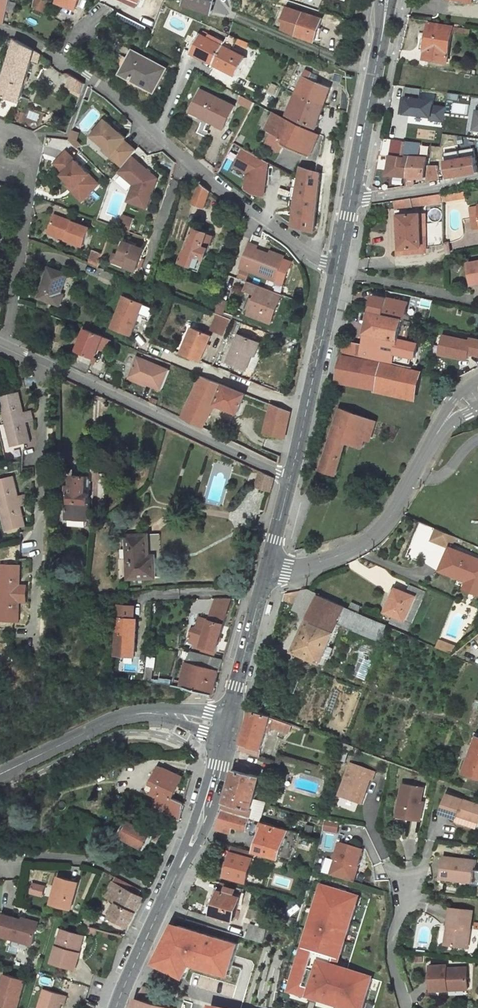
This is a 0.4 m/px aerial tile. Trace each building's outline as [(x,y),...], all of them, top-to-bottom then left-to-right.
[(11,0),(0,0),(0,9),(8,11),(11,0)] [(34,7),(46,14),(53,0),(35,0),(34,7)] [(211,0),(186,0),(184,4),(211,14),(215,2),(211,1),(211,0)] [(304,13),(287,8),(283,21),(286,21),(284,30),(297,35),(304,13)] [(315,40),(322,18),(304,13),(297,35),(315,40)] [(426,49),(425,58),(448,62),(453,32),(469,35),(470,30),(430,23),(429,33),(419,32),(419,37),(421,37),(419,48),(426,49)] [(191,52),(202,57),(203,55),(216,62),(226,42),(216,38),(215,40),(200,33),(191,52)] [(19,101),(32,60),(38,62),(41,54),(16,40),(0,90),(0,94),(19,101)] [(238,76),(247,57),(232,50),(234,47),(226,42),(216,62),(228,68),(227,71),(238,76)] [(155,91),(167,68),(134,50),(122,72),(132,77),(131,78),(155,91)] [(323,104),(329,87),(304,75),(296,92),(323,104)] [(86,84),(73,76),(67,85),(82,93),(86,84)] [(80,98),(82,93),(67,85),(65,89),(80,98)] [(274,101),(278,102),(285,87),(281,85),(274,101)] [(208,120),(224,128),(235,105),(201,89),(192,108),(210,116),(208,120)] [(287,115),(315,128),(323,104),(296,92),(287,115)] [(252,100),(243,95),(240,102),(249,106),(252,100)] [(433,100),(402,96),(400,114),(427,118),(427,121),(442,122),(445,105),(433,104),(433,100)] [(190,112),(208,120),(210,116),(192,108),(190,112)] [(320,134),(274,112),(267,128),(274,132),(286,139),(283,143),(310,156),(320,134)] [(132,156),(137,150),(125,140),(127,137),(106,120),(92,135),(106,147),(113,153),(111,156),(123,166),(132,156)] [(81,132),(73,130),(71,137),(78,145),(82,142),(79,138),(81,132)] [(286,139),(274,132),(268,142),(280,149),(283,143),(286,139)] [(424,157),(425,152),(419,151),(420,143),(419,143),(420,139),(414,138),(413,142),(406,141),(404,155),(411,156),(424,157)] [(106,147),(103,150),(111,156),(113,153),(106,147)] [(89,172),(68,148),(55,160),(64,170),(62,172),(69,180),(74,185),(71,188),(81,199),(95,186),(86,176),(89,172)] [(242,149),(235,165),(249,171),(243,187),(261,195),(275,162),(242,149)] [(388,180),(378,182),(380,188),(380,191),(409,186),(408,176),(411,156),(404,155),(391,154),(388,180)] [(128,201),(147,208),(158,178),(132,156),(123,166),(119,171),(134,184),(128,201)] [(408,176),(426,177),(428,158),(424,157),(411,156),(408,176)] [(475,156),(446,161),(449,176),(477,172),(475,156)] [(441,178),(438,165),(430,165),(427,180),(441,178)] [(321,173),(302,167),(300,179),(296,215),(294,226),(298,227),(315,231),(321,173)] [(99,183),(89,172),(86,176),(95,186),(99,183)] [(296,215),(300,179),(295,179),(290,214),(296,215)] [(74,185),(69,180),(66,182),(71,188),(74,185)] [(200,183),(193,203),(205,207),(210,191),(200,183)] [(444,201),(459,199),(465,198),(464,191),(448,194),(447,192),(444,193),(444,201)] [(395,200),(396,208),(413,206),(413,208),(421,207),(421,204),(444,201),(444,193),(395,200)] [(471,229),(477,228),(477,216),(476,205),(467,206),(471,229)] [(399,214),(403,256),(424,254),(423,246),(445,244),(445,221),(422,223),(421,213),(399,214)] [(67,237),(66,240),(84,246),(90,228),(54,215),(49,231),(67,237)] [(181,263),(200,270),(204,258),(206,258),(214,235),(196,228),(188,250),(185,249),(181,263)] [(49,231),(48,233),(66,240),(67,237),(49,231)] [(140,245),(127,240),(121,255),(131,258),(129,264),(138,267),(143,253),(140,245)] [(243,266),(277,279),(285,257),(272,252),(259,247),(260,245),(252,243),(243,266)] [(103,255),(94,251),(90,264),(99,267),(103,255)] [(468,263),(472,283),(477,282),(477,261),(468,263)] [(68,274),(49,267),(39,297),(61,305),(65,294),(62,292),(68,274)] [(102,277),(115,282),(118,275),(105,270),(102,277)] [(257,294),(250,313),(273,321),(284,294),(250,281),(247,290),(257,294)] [(123,296),(111,326),(130,334),(143,304),(123,296)] [(408,302),(374,296),(371,312),(404,319),(408,302)] [(221,298),(216,312),(219,313),(225,316),(226,313),(230,301),(221,298)] [(416,357),(419,343),(423,323),(404,319),(371,312),(364,347),(416,357)] [(230,323),(232,319),(225,316),(219,313),(217,318),(230,323)] [(230,323),(217,318),(213,328),(227,333),(230,323)] [(194,325),(183,351),(203,359),(214,333),(194,325)] [(93,362),(104,336),(86,329),(74,358),(72,365),(88,372),(92,362),(93,362)] [(445,333),(443,355),(473,358),(474,354),(477,354),(477,336),(445,333)] [(239,339),(228,366),(247,373),(258,346),(239,339)] [(359,343),(352,341),(350,346),(344,345),(342,352),(357,355),(359,343)] [(362,355),(414,366),(416,357),(364,347),(362,355)] [(337,377),(351,379),(355,358),(342,355),(337,377)] [(139,357),(131,376),(164,390),(171,369),(139,357)] [(367,359),(355,358),(351,379),(362,382),(367,359)] [(377,384),(382,362),(367,359),(362,382),(377,384)] [(422,371),(382,362),(377,384),(417,392),(422,371)] [(223,384),(202,376),(183,417),(202,426),(216,403),(223,384)] [(238,413),(246,394),(223,384),(216,403),(238,413)] [(18,391),(0,395),(0,401),(5,421),(32,414),(31,409),(23,411),(18,391)] [(273,404),(266,432),(286,437),(292,411),(273,404)] [(377,421),(340,408),(321,469),(324,471),(322,476),(329,479),(331,473),(336,474),(346,442),(363,448),(369,427),(374,429),(377,421)] [(33,419),(32,414),(5,421),(11,446),(30,441),(26,421),(33,419)] [(275,478),(261,471),(256,486),(271,491),(275,478)] [(27,498),(26,493),(18,495),(13,475),(0,478),(0,505),(27,498)] [(87,493),(87,476),(73,475),(73,481),(69,480),(68,493),(71,493),(70,502),(67,502),(67,518),(89,519),(90,493),(87,493)] [(27,498),(0,505),(0,507),(6,530),(26,526),(20,505),(28,503),(27,498)] [(451,547),(456,536),(437,527),(432,539),(450,547),(451,547)] [(154,556),(162,556),(161,534),(127,535),(129,578),(155,577),(154,563),(151,563),(150,556),(154,556)] [(450,547),(441,569),(468,581),(469,578),(477,582),(477,559),(451,547),(450,547)] [(28,592),(28,584),(20,584),(20,563),(0,563),(0,570),(0,592),(28,592)] [(283,599),(298,603),(305,588),(285,592),(283,599)] [(385,610),(404,620),(414,595),(397,588),(394,596),(392,595),(385,610)] [(28,592),(0,592),(0,621),(19,621),(19,601),(27,601),(28,592)] [(349,608),(319,595),(293,651),(321,664),(340,621),(377,638),(374,646),(379,648),(389,625),(360,611),(350,607),(349,608)] [(360,611),(362,605),(352,601),(350,607),(360,611)] [(194,628),(190,641),(218,649),(227,613),(213,609),(210,619),(207,618),(204,627),(208,628),(206,632),(194,628)] [(114,654),(134,655),(135,634),(132,633),(133,618),(116,617),(114,654)] [(447,643),(440,640),(437,647),(445,650),(447,643)] [(457,647),(447,643),(445,650),(450,652),(457,647)] [(189,651),(186,662),(221,671),(222,670),(225,660),(189,651)] [(219,671),(221,671),(186,662),(182,682),(178,682),(178,686),(183,686),(213,694),(219,671)] [(258,756),(266,731),(269,732),(271,726),(268,725),(271,716),(271,715),(252,708),(240,749),(258,756)] [(271,726),(280,728),(282,721),(271,716),(268,725),(271,726)] [(280,728),(289,731),(291,724),(282,721),(280,728)] [(477,776),(477,736),(465,771),(477,776)] [(249,767),(247,765),(237,762),(224,810),(249,817),(260,821),(265,803),(255,800),(261,777),(248,773),(249,767)] [(352,763),(339,795),(358,802),(362,790),(365,792),(370,779),(372,779),(375,772),(352,763)] [(158,797),(153,807),(180,820),(184,803),(172,797),(182,776),(158,765),(154,775),(158,777),(154,786),(151,794),(158,797)] [(272,778),(291,784),(293,776),(275,770),(272,778)] [(150,784),(154,786),(158,777),(154,775),(150,784)] [(420,807),(421,800),(424,787),(404,782),(398,812),(406,813),(409,817),(420,820),(423,808),(420,807)] [(448,793),(442,812),(457,818),(457,817),(457,816),(458,814),(464,816),(477,821),(477,804),(448,793)] [(118,808),(123,796),(117,794),(112,805),(118,808)] [(232,826),(246,829),(249,817),(224,810),(223,809),(217,829),(230,833),(232,826)] [(120,835),(147,849),(151,840),(156,842),(161,832),(151,826),(152,824),(133,814),(129,821),(128,820),(120,835)] [(457,817),(459,817),(457,822),(476,829),(477,824),(477,821),(464,816),(458,814),(457,816),(457,817)] [(322,830),(336,832),(337,822),(324,820),(322,830)] [(289,862),(299,832),(262,821),(260,829),(263,831),(256,852),(259,853),(270,856),(289,862)] [(362,850),(340,844),(331,876),(353,882),(356,871),(355,871),(356,866),(358,867),(362,850)] [(246,881),(253,859),(231,852),(225,875),(246,881)] [(258,859),(268,862),(270,856),(259,853),(258,859)] [(477,861),(445,856),(441,878),(460,881),(460,877),(474,879),(477,861)] [(59,876),(54,893),(56,893),(54,903),(71,908),(79,882),(59,876)] [(115,877),(106,895),(117,901),(124,887),(139,894),(141,890),(115,877)] [(34,882),(31,894),(44,897),(47,885),(34,882)] [(222,883),(213,914),(234,920),(244,889),(222,883)] [(117,901),(110,917),(129,926),(143,897),(139,894),(124,887),(117,901)] [(452,929),(450,946),(469,948),(472,913),(450,911),(448,929),(452,929)] [(0,925),(0,934),(33,944),(38,927),(23,923),(24,919),(4,913),(0,925)] [(38,927),(40,921),(24,917),(24,919),(23,923),(38,927)] [(195,964),(235,975),(244,940),(173,920),(160,966),(192,975),(195,964)] [(267,933),(268,930),(250,924),(249,927),(267,933)] [(249,927),(246,937),(263,943),(267,933),(249,927)] [(82,935),(63,929),(53,961),(76,969),(81,952),(77,951),(82,935)] [(85,936),(82,935),(77,951),(81,952),(85,936)] [(447,967),(431,968),(431,992),(449,991),(448,987),(467,987),(467,969),(447,970),(447,967)] [(337,1007),(353,1007),(354,1003),(363,1003),(363,1006),(374,1007),(375,989),(357,988),(359,970),(338,969),(336,986),(339,987),(337,1007)] [(26,979),(5,973),(0,990),(3,991),(0,1000),(0,1007),(17,1007),(26,979)] [(143,987),(138,997),(134,1007),(176,1007),(150,1001),(153,990),(143,987)] [(44,989),(38,1007),(60,1007),(62,1003),(65,1004),(67,996),(44,989)]
